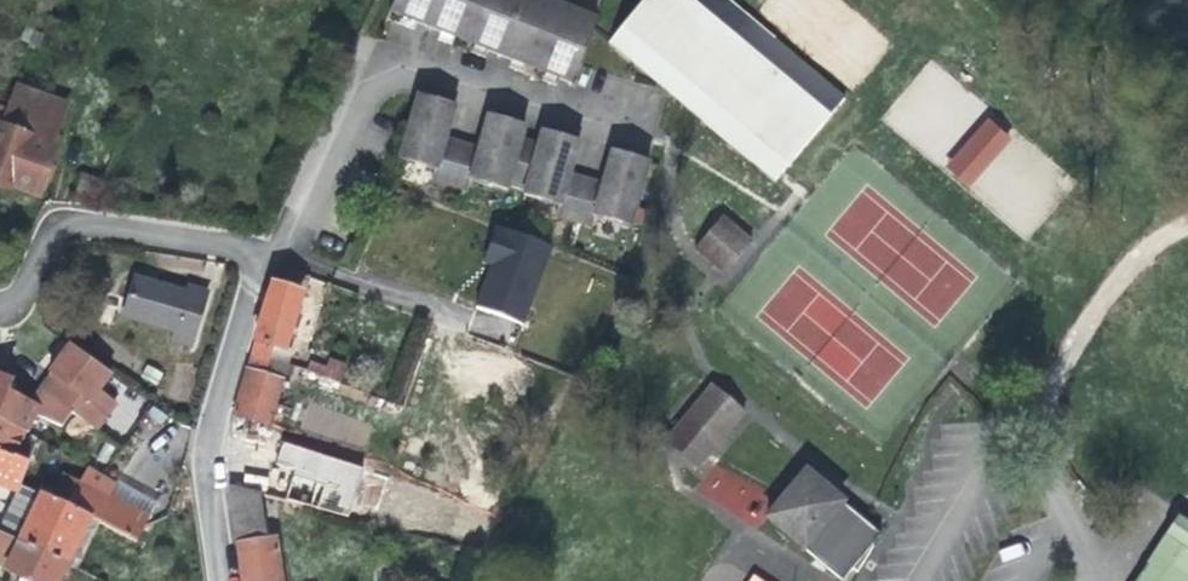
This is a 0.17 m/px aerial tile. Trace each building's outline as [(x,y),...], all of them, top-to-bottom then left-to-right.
[(596,19),(572,10),(570,18),(546,9),(549,0),(395,0),(390,12),(571,84),(576,71),(596,19)] [(677,100),(775,182),(845,97),(728,0),(644,0),(608,42),(677,100)] [(0,108),(0,185),(11,189),(13,184),(38,194),(54,149),(50,148),(65,104),(17,87),(9,111),(0,108)] [(630,226),(648,161),(624,154),(619,171),(607,168),(602,184),(569,175),(573,158),(562,155),(567,138),(542,130),(538,145),(521,141),(525,125),(499,118),(495,135),(483,132),(478,149),(445,139),(450,122),(438,118),(442,101),(417,94),(399,160),(434,170),(432,179),(468,190),(470,181),(558,206),(556,215),(592,225),(594,216),(630,226)] [(455,105),(442,101),(438,118),(450,122),(455,105)] [(487,114),(483,132),(495,135),(499,118),(487,114)] [(986,115),(944,168),(970,188),(1012,136),(986,115)] [(562,155),(573,158),(579,140),(567,138),(562,155)] [(619,171),(624,154),(612,150),(607,168),(619,171)] [(721,216),(694,248),(724,273),(751,241),(721,216)] [(552,249),(493,226),(481,262),(484,266),(475,290),(479,292),(473,310),(522,324),(552,249)] [(360,250),(348,244),(341,261),(353,266),(360,250)] [(187,293),(134,277),(123,317),(175,332),(173,341),(190,346),(207,292),(189,286),(187,293)] [(271,284),(249,353),(286,363),(291,350),(286,348),(303,294),(271,284)] [(415,320),(407,343),(422,348),(429,324),(415,320)] [(16,494),(19,488),(29,463),(12,455),(23,432),(28,433),(36,415),(60,427),(71,412),(95,430),(116,403),(99,391),(110,374),(71,345),(31,401),(7,392),(10,384),(0,378),(0,487),(16,494)] [(310,362),(306,370),(340,383),(347,364),(329,358),(326,367),(310,362)] [(712,383),(662,441),(696,469),(745,412),(712,383)] [(121,393),(105,424),(125,434),(141,403),(121,393)] [(260,494),(286,501),(287,495),(281,493),(292,458),(294,448),(236,429),(229,454),(228,485),(260,494)] [(294,448),(292,458),(350,477),(354,467),(294,448)] [(713,466),(698,495),(758,525),(773,496),(713,466)] [(137,541),(149,520),(109,500),(117,485),(87,469),(80,483),(64,474),(54,491),(39,485),(35,494),(19,488),(16,494),(0,527),(0,566),(21,575),(18,580),(58,580),(66,564),(77,570),(99,524),(137,541)] [(806,470),(766,517),(841,580),(851,568),(855,571),(880,534),(806,470)] [(241,580),(283,580),(276,536),(266,538),(260,494),(228,485),(241,580)] [(485,539),(493,513),(448,499),(441,525),(485,539)] [(1177,515),(1135,580),(1187,580),(1187,522),(1177,515)] [(747,572),(743,580),(765,580),(747,572)]
